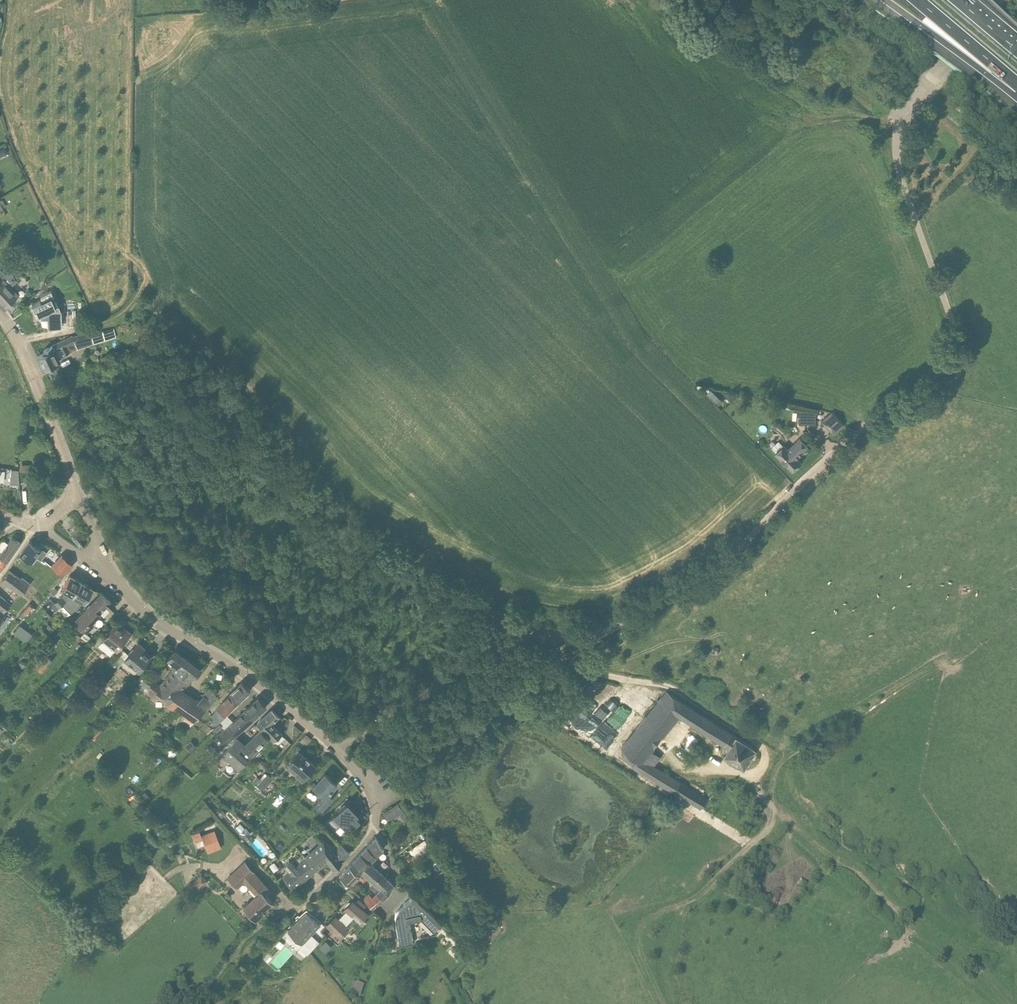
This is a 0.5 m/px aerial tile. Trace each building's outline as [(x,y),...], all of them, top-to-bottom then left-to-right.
[(0,281),(0,302),(5,307),(19,294),(11,286),(16,281),(9,266),(4,272),(1,278),(2,279),(0,281)] [(49,314),(50,323),(60,323),(60,311),(51,291),(41,295),(43,300),(33,304),(38,315),(49,314)] [(93,343),(116,337),(114,329),(91,335),(93,343)] [(43,369),(60,361),(57,356),(77,347),(72,336),(43,350),(45,353),(37,356),(43,369)] [(722,399),(711,389),(706,394),(717,404),(722,399)] [(740,394),(728,391),(724,394),(731,402),(740,394)] [(823,422),(834,434),(844,424),(833,412),(823,422)] [(797,458),(813,442),(805,434),(789,450),(785,445),(777,453),(793,470),(802,462),(797,458)] [(30,464),(20,464),(20,472),(30,472),(30,464)] [(12,469),(10,484),(19,485),(18,470),(12,469)] [(87,539),(80,531),(77,534),(73,537),(80,545),(87,539)] [(1,569),(7,562),(20,542),(13,537),(1,552),(0,550),(0,568),(1,569)] [(31,561),(40,548),(30,541),(20,554),(31,561)] [(44,561),(62,576),(73,565),(62,555),(54,549),(44,561)] [(143,577),(148,572),(143,567),(138,572),(143,577)] [(21,580),(9,570),(2,579),(21,594),(30,584),(22,578),(21,580)] [(52,614),(62,605),(73,596),(81,581),(70,575),(62,590),(66,593),(55,603),(50,599),(42,607),(52,616),(53,616),(52,614)] [(73,596),(62,605),(71,613),(83,601),(85,602),(93,588),(81,581),(73,596)] [(58,591),(54,587),(49,593),(53,597),(58,591)] [(111,611),(115,606),(101,592),(89,604),(74,621),(87,633),(95,624),(92,621),(105,606),(111,611)] [(11,605),(0,596),(0,609),(4,613),(11,605)] [(33,607),(29,604),(19,616),(23,619),(33,607)] [(48,637),(54,631),(45,623),(40,628),(48,637)] [(122,630),(116,624),(103,639),(116,650),(131,633),(124,627),(122,630)] [(24,644),(32,635),(20,625),(14,633),(24,641),(23,643),(24,644)] [(142,674),(146,670),(142,667),(151,656),(144,650),(146,648),(139,642),(125,659),(138,671),(142,674)] [(53,658),(55,656),(54,655),(56,653),(49,648),(34,667),(42,673),(53,659),(51,658),(53,657),(53,658)] [(155,696),(168,705),(174,710),(172,713),(173,714),(169,720),(184,732),(212,703),(209,700),(215,694),(209,689),(199,699),(198,698),(196,700),(188,693),(185,695),(179,691),(186,682),(190,686),(195,679),(192,677),(199,668),(175,649),(169,658),(178,665),(160,688),(145,678),(139,686),(153,697),(155,696)] [(227,691),(233,685),(228,680),(222,686),(227,691)] [(242,683),(231,695),(238,702),(249,691),(250,690),(242,683)] [(756,748),(668,692),(623,746),(638,756),(633,763),(702,808),(709,799),(645,758),(680,717),(683,719),(686,716),(730,745),(727,749),(730,751),(727,754),(745,766),(756,748)] [(218,697),(215,694),(209,700),(212,703),(218,697)] [(238,702),(231,695),(213,714),(216,717),(211,722),(215,726),(238,702)] [(226,745),(266,705),(259,698),(219,738),(226,745)] [(274,741),(281,734),(271,724),(279,716),(272,709),(257,724),(274,741)] [(608,740),(623,719),(613,713),(599,733),(608,740)] [(588,728),(597,734),(603,724),(594,718),(588,728)] [(214,735),(222,726),(219,724),(211,732),(214,735)] [(91,734),(96,739),(97,739),(104,732),(98,726),(91,734)] [(238,770),(268,738),(260,730),(244,748),(243,747),(244,745),(237,738),(222,755),(238,770)] [(170,744),(176,738),(172,735),(166,741),(170,744)] [(191,752),(197,746),(191,741),(185,747),(191,752)] [(162,750),(156,745),(153,748),(160,754),(162,750)] [(170,761),(178,751),(172,745),(163,755),(170,761)] [(302,781),(315,766),(298,752),(285,767),(302,781)] [(263,790),(273,778),(267,774),(262,781),(258,785),(258,786),(263,790)] [(322,810),(332,798),(328,795),(337,784),(325,774),(313,787),(324,796),(316,806),(322,810)] [(253,781),(258,785),(262,781),(257,776),(253,781)] [(150,796),(145,791),(140,797),(145,801),(150,796)] [(399,815),(401,817),(405,813),(402,810),(407,807),(402,800),(383,814),(388,820),(393,817),(394,818),(399,815)] [(347,802),(333,816),(344,828),(348,824),(352,828),(360,820),(356,816),(358,814),(347,802)] [(405,813),(401,817),(409,829),(414,825),(405,813)] [(170,827),(175,823),(170,818),(165,823),(170,827)] [(246,827),(244,829),(240,833),(239,834),(244,840),(245,839),(245,840),(251,835),(251,834),(251,833),(246,827)] [(201,836),(198,829),(191,833),(195,843),(196,843),(198,847),(199,850),(206,847),(206,849),(218,844),(212,831),(201,836)] [(376,856),(383,849),(376,836),(367,847),(376,856)] [(323,841),(306,858),(316,868),(326,858),(335,868),(350,853),(341,844),(333,852),(323,841)] [(433,850),(425,841),(411,853),(425,870),(420,874),(430,884),(448,869),(454,864),(456,866),(459,864),(454,858),(451,860),(448,857),(445,860),(440,855),(445,852),(440,845),(433,850)] [(367,860),(369,863),(376,856),(367,847),(354,861),(360,867),(367,860)] [(316,868),(306,858),(284,879),(293,890),(296,887),(316,868)] [(354,861),(350,866),(358,874),(361,872),(367,878),(378,887),(386,878),(369,863),(367,860),(360,867),(354,861)] [(269,889),(253,872),(254,872),(245,862),(228,879),(237,888),(244,881),(257,894),(243,907),(255,920),(267,908),(266,906),(271,901),(264,893),(269,889)] [(367,878),(361,872),(358,874),(350,866),(339,877),(348,885),(355,892),(359,888),(355,884),(360,879),(363,881),(367,878)] [(203,874),(194,884),(201,890),(210,881),(203,874)] [(383,899),(389,894),(392,886),(392,883),(386,878),(378,887),(380,890),(377,893),(383,899)] [(383,899),(377,893),(372,898),(368,894),(363,899),(373,909),(383,899)] [(442,925),(413,894),(410,896),(411,897),(399,908),(397,910),(396,913),(395,917),(396,921),(397,926),(395,926),(397,936),(398,936),(400,946),(413,944),(409,921),(420,920),(433,933),(439,927),(440,927),(442,925)] [(340,938),(349,928),(346,925),(354,916),(362,923),(369,915),(362,909),(365,905),(358,899),(355,903),(352,900),(345,908),(347,910),(339,920),(335,917),(327,926),(340,938)] [(310,935),(320,924),(306,912),(286,935),(308,956),(319,944),(310,935)] [(466,945),(460,939),(458,938),(454,943),(461,949),(466,945)] [(330,945),(326,941),(319,948),(324,952),(330,945)] [(361,995),(365,984),(357,981),(353,993),(361,995)]
